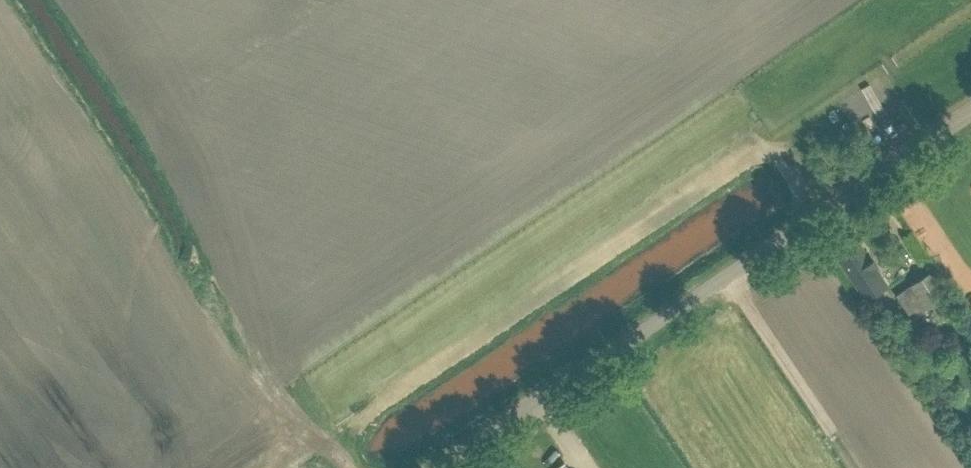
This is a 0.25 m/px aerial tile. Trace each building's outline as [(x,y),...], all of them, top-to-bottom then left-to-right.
[(866,252),(854,234),(832,248),(866,299),(881,289),(870,272),(879,267),(868,250),(866,252)] [(939,318),(956,307),(931,270),(897,293),(913,317),(927,307),(928,309),(932,307),(939,318)]
